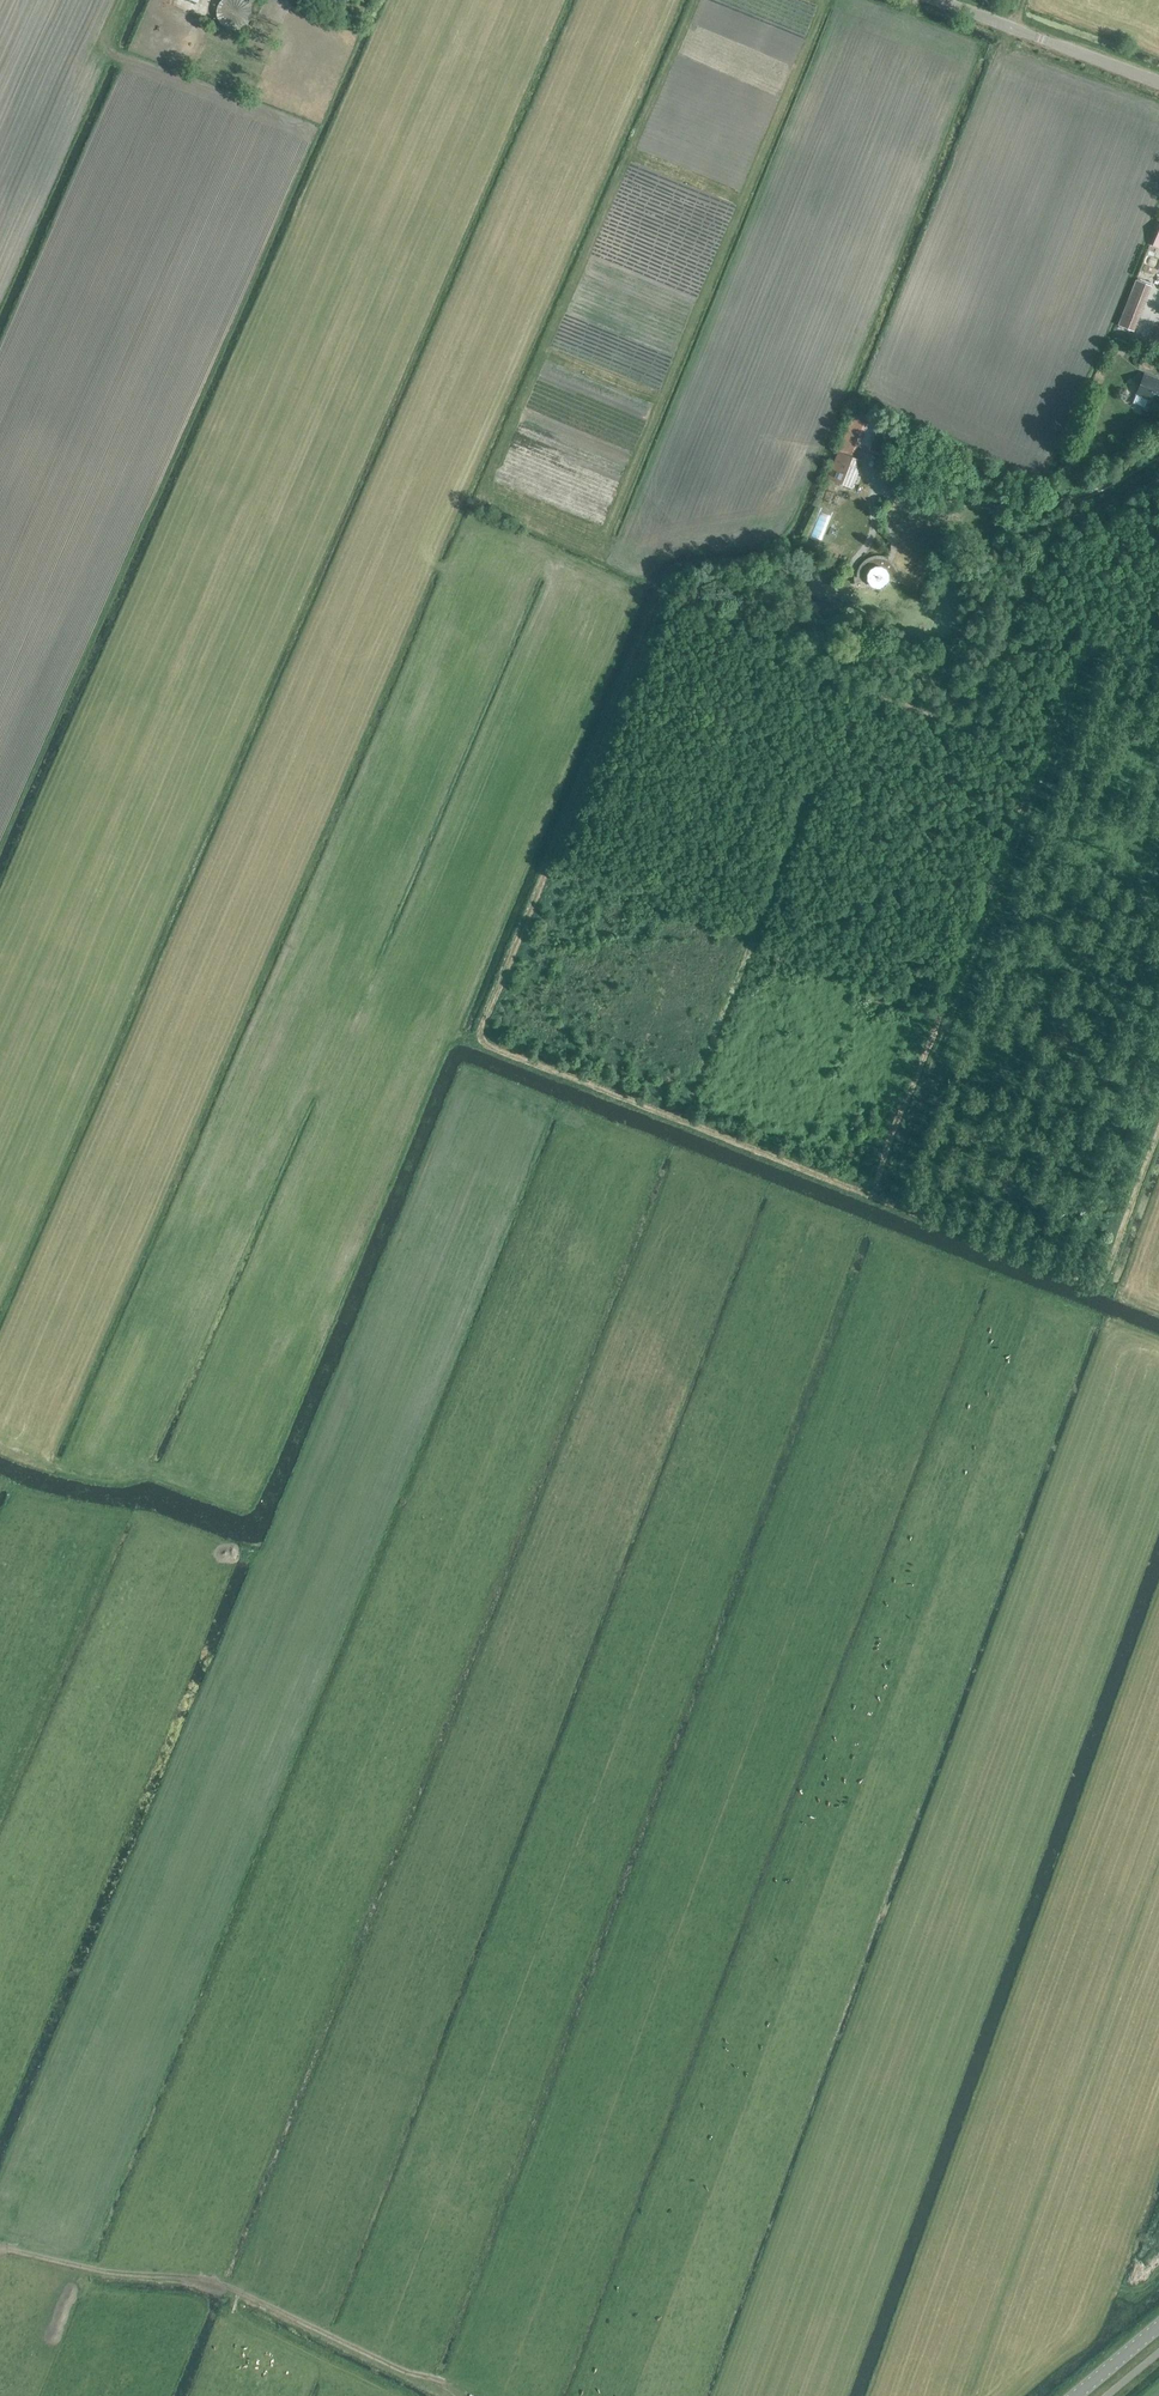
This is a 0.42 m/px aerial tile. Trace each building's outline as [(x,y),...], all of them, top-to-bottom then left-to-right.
[(1133,332),(1151,286),(1136,280),(1118,326),(1133,332)] [(1115,346),(1126,350),(1129,342),(1118,338),(1115,346)] [(1144,373),(1135,395),(1150,401),(1153,393),(1158,396),(1158,379),(1144,373)] [(854,410),(848,426),(860,431),(866,415),(854,410)] [(860,431),(848,426),(827,478),(851,487),(861,461),(850,457),(860,431)] [(883,429),(878,440),(884,443),(890,432),(883,429)] [(1057,483),(1058,489),(1072,487),(1071,481),(1057,483)] [(886,579),(896,583),(898,575),(895,566),(886,558),(882,557),(876,556),(871,557),(865,559),(861,563),(857,568),(855,572),(855,577),(852,577),(851,583),(863,581),(863,584),(865,587),(870,589),(875,590),(878,589),(881,587),(885,583),(886,579)]
